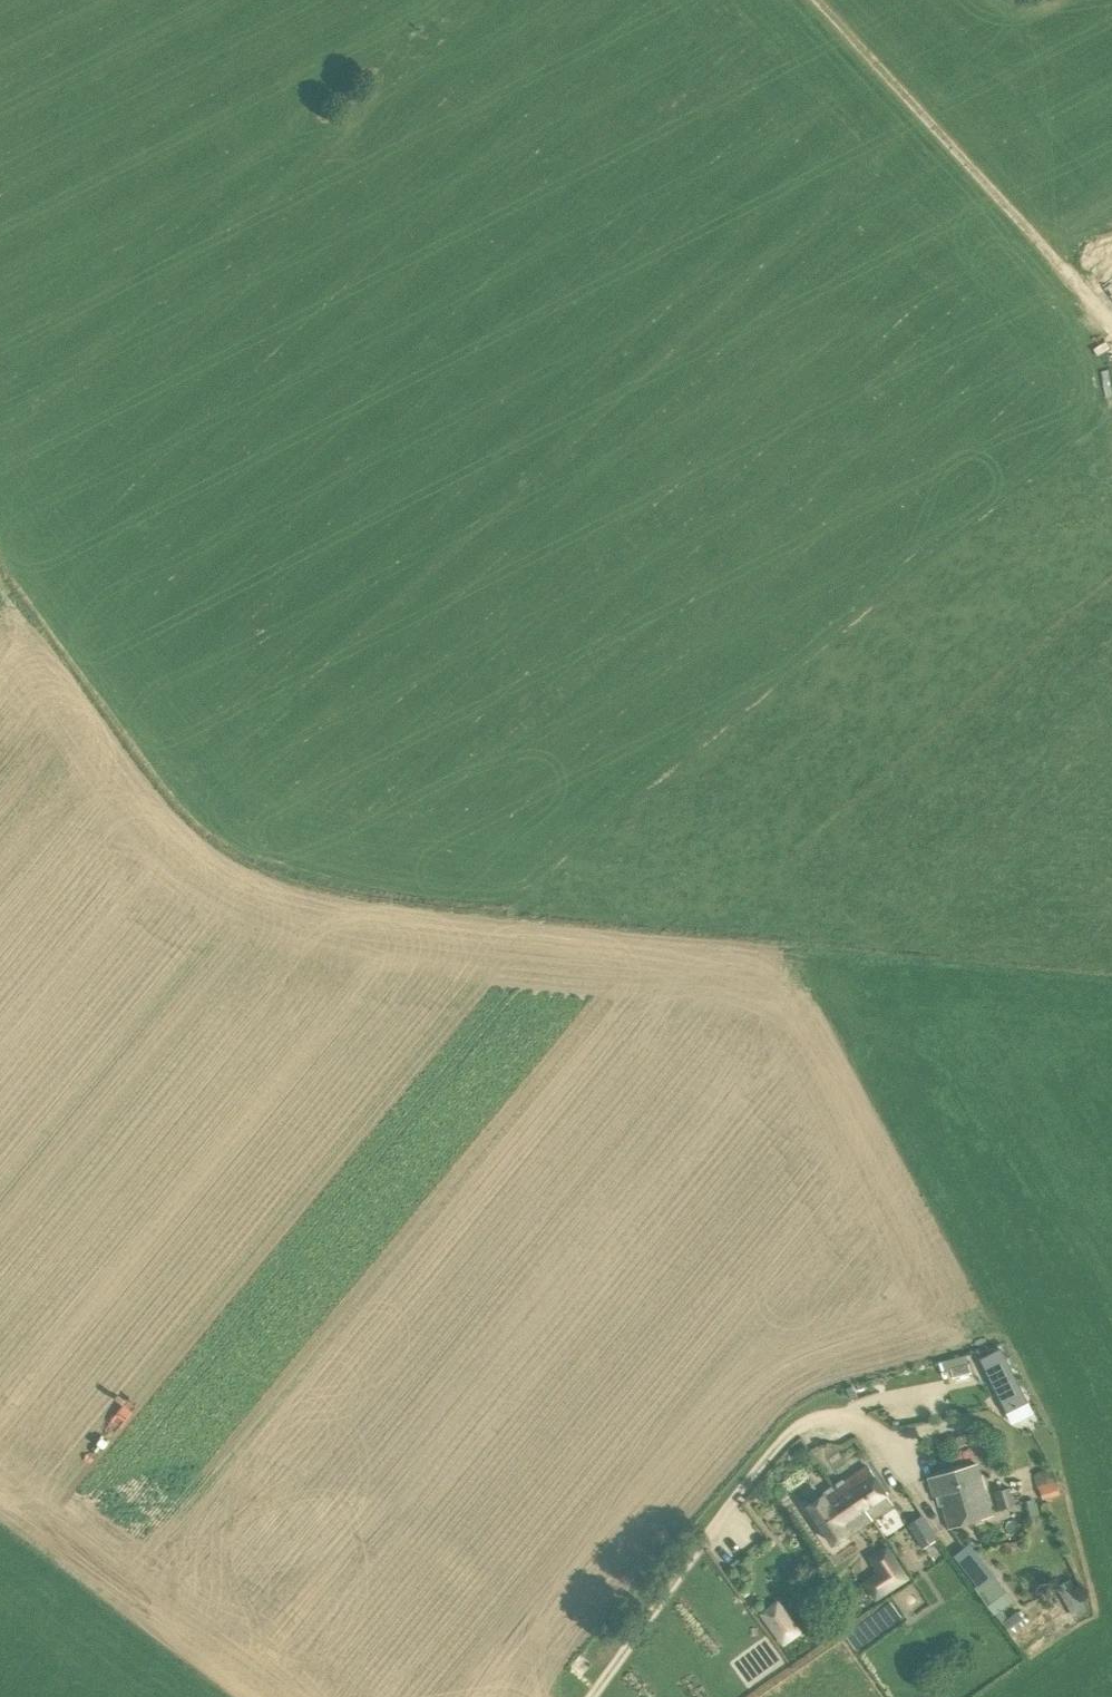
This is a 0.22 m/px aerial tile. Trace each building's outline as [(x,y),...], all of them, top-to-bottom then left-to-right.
[(1001,1351),(980,1359),(1002,1413),(1022,1405),(1001,1351)] [(949,1527),(991,1514),(976,1464),(928,1478),(933,1494),(939,1495),(949,1527)] [(865,1505),(872,1515),(890,1504),(867,1467),(833,1489),(840,1499),(842,1499),(851,1514),(865,1505)] [(1042,1499),(1060,1493),(1056,1480),(1038,1485),(1042,1499)] [(1000,1510),(1014,1506),(1009,1487),(995,1491),(1000,1510)] [(869,1517),(872,1515),(865,1505),(851,1514),(842,1499),(840,1499),(833,1489),(807,1506),(832,1544),(835,1542),(839,1543),(846,1539),(846,1534),(870,1519),(869,1517)] [(923,1548),(939,1538),(924,1513),(908,1523),(923,1548)] [(910,1532),(893,1539),(909,1573),(925,1565),(910,1532)] [(887,1542),(867,1556),(877,1571),(862,1581),(875,1600),(910,1577),(887,1542)] [(993,1612),(1011,1599),(993,1574),(975,1587),(993,1612)] [(1075,1617),(1088,1610),(1081,1598),(1069,1605),(1075,1617)] [(778,1599),(759,1613),(784,1646),(803,1632),(778,1599)] [(894,1617),(905,1637),(917,1631),(906,1610),(894,1617)] [(1018,1610),(1002,1622),(1011,1634),(1027,1622),(1018,1610)]
